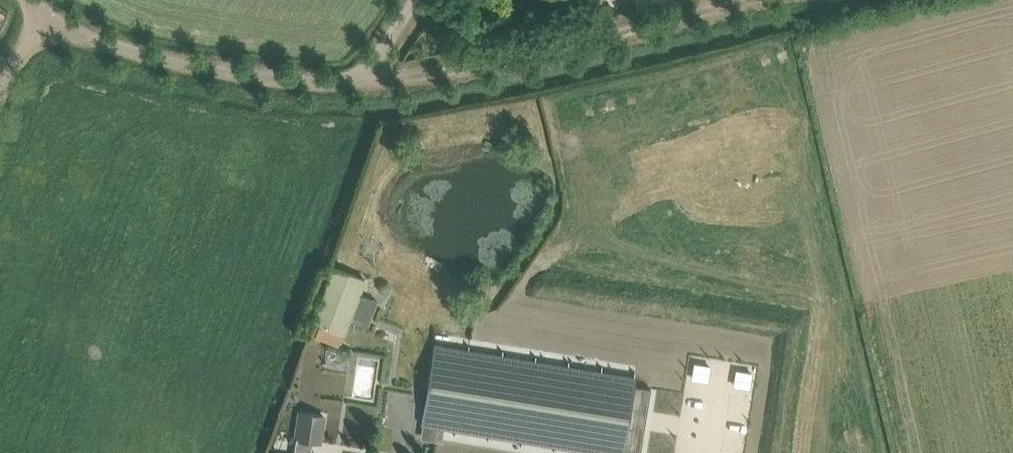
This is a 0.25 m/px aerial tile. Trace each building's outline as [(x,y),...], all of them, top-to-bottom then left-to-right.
[(666,0),(637,0),(639,9),(667,1),(666,0)] [(335,266),(313,322),(315,322),(320,324),(316,336),(339,345),(344,333),(349,319),(359,293),(365,278),(335,266)] [(504,309),(502,322),(530,326),(532,314),(504,309)] [(422,423),(604,452),(623,452),(636,377),(435,344),(422,423)] [(313,440),(320,441),(324,415),(300,412),(296,438),(294,452),(311,452),(313,440)]
